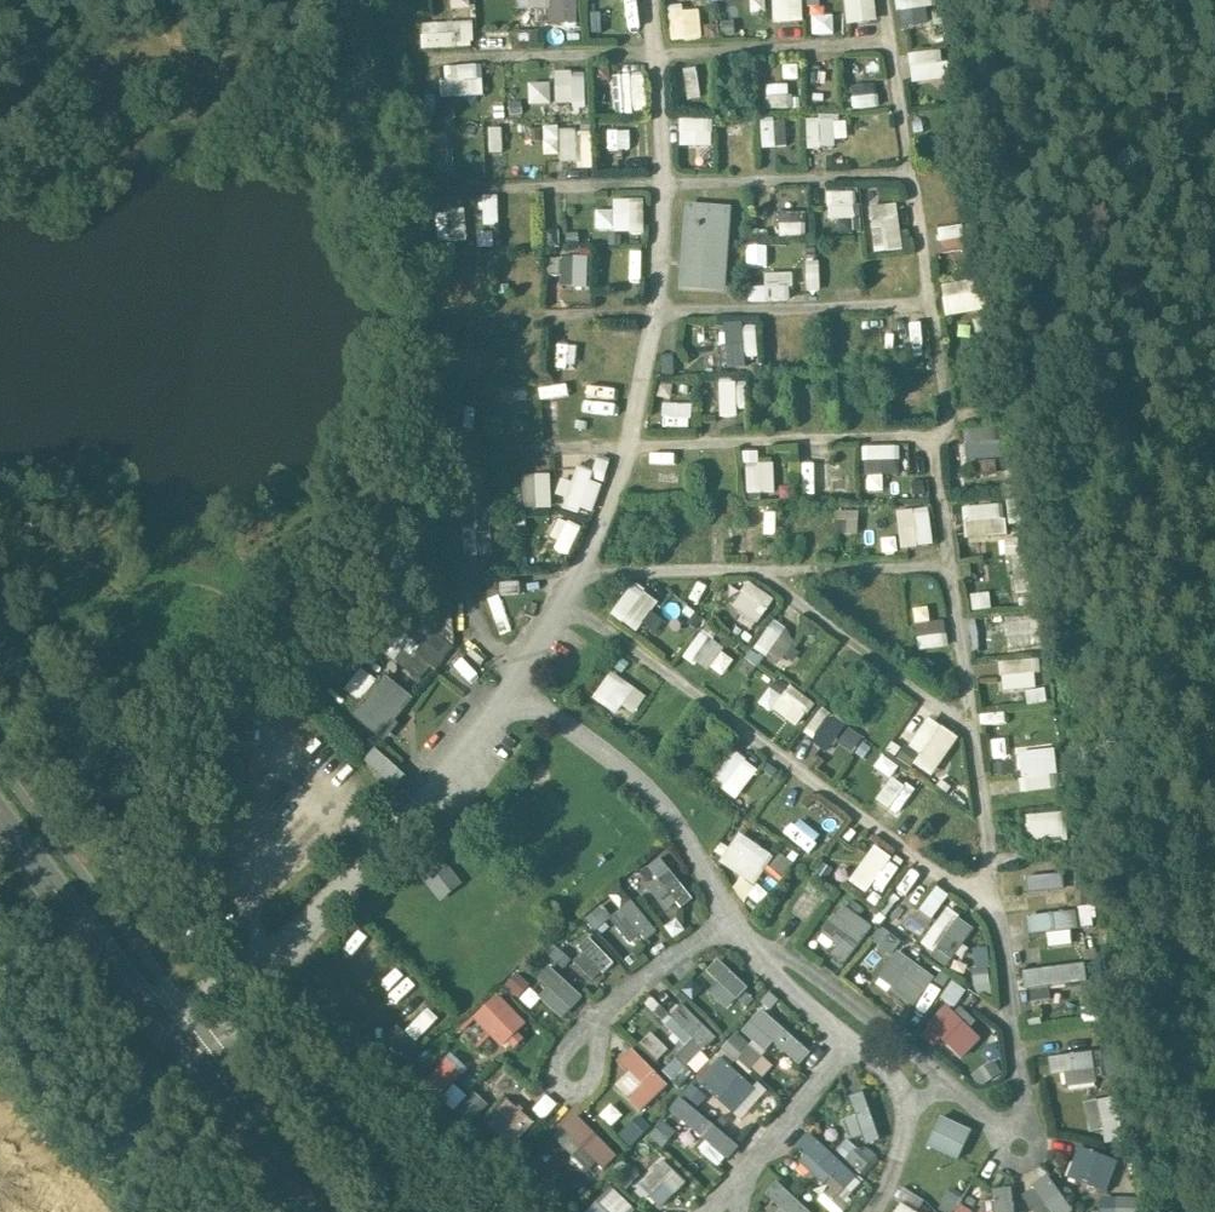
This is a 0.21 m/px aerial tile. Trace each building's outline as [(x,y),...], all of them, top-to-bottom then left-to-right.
[(579,0),(524,0),(524,12),(552,12),(552,21),(579,21),(579,0)] [(614,13),(635,12),(635,0),(613,0),(614,13)] [(775,21),(805,19),(804,0),(774,0),(775,21)] [(847,21),(878,19),(877,0),(846,0),(847,21)] [(937,3),(937,0),(899,0),(899,22),(929,22),(929,3),(937,3)] [(815,31),(836,30),(835,11),(814,12),(815,31)] [(423,21),(424,46),(475,45),(474,19),(423,21)] [(913,79),(954,76),(953,59),(944,59),(943,47),(912,49),(913,79)] [(485,93),(484,61),(444,63),(446,96),(485,93)] [(587,102),(587,68),(556,69),(556,81),(530,81),(530,103),(587,102)] [(617,112),(649,110),(647,69),(615,71),(617,112)] [(854,107),(882,103),(879,79),(851,83),(854,107)] [(765,82),(767,107),(796,105),(794,80),(765,82)] [(809,145),(838,144),(837,112),(807,114),(809,145)] [(682,115),(681,144),(714,144),(715,115),(682,115)] [(763,144),(787,144),(787,116),(763,116),(763,144)] [(726,120),(726,150),(745,150),(745,120),(726,120)] [(604,124),(606,152),(643,150),(641,122),(604,124)] [(546,126),(546,139),(563,139),(563,162),(594,162),(594,126),(546,126)] [(829,216),(857,216),(857,188),(829,188),(829,216)] [(615,207),(597,207),(598,231),(647,229),(646,195),(614,196),(615,207)] [(871,202),(875,251),(904,249),(900,200),(871,202)] [(440,239),(468,237),(466,208),(439,210),(440,239)] [(727,211),(688,208),(682,286),(721,289),(727,211)] [(778,234),(808,234),(808,208),(778,208),(778,234)] [(941,224),(943,249),(979,247),(978,222),(941,224)] [(749,243),(749,263),(769,263),(769,243),(749,243)] [(563,273),(563,284),(590,284),(590,255),(550,254),(550,273),(563,273)] [(751,299),(794,299),(794,270),(767,270),(767,284),(751,284),(751,299)] [(942,283),(948,315),(992,307),(986,275),(942,283)] [(728,364),(747,363),(746,356),(760,355),(759,320),(726,322),(728,364)] [(722,413),(750,412),(749,377),(720,378),(722,413)] [(533,383),(502,384),(503,411),(534,410),(533,383)] [(965,426),(967,457),(978,457),(979,472),(999,471),(998,454),(1011,454),(1010,439),(1002,440),(1002,424),(965,426)] [(865,444),(868,489),(886,488),(885,473),(902,472),(901,443),(865,444)] [(775,458),(760,459),(760,449),(746,449),(748,492),(777,491),(775,458)] [(832,470),(832,456),(802,456),(802,493),(832,493),(832,486),(845,486),(845,470),(832,470)] [(567,477),(560,503),(594,513),(604,482),(591,478),(594,468),(579,464),(574,479),(567,477)] [(523,473),(525,508),(554,506),(552,471),(523,473)] [(1007,500),(965,502),(967,536),(1009,534),(1007,500)] [(780,536),(779,503),(751,504),(751,537),(780,536)] [(931,504),(897,508),(902,547),(935,543),(931,504)] [(861,531),(861,508),(839,508),(838,531),(861,531)] [(564,516),(551,545),(571,554),(584,525),(564,516)] [(477,519),(478,553),(493,552),(492,519),(477,519)] [(1029,533),(1011,535),(1015,587),(1033,586),(1029,533)] [(752,577),(731,601),(756,623),(777,599),(752,577)] [(612,610),(638,630),(662,599),(636,579),(612,610)] [(920,647),(949,644),(947,616),(931,618),(930,605),(917,606),(920,647)] [(402,627),(393,619),(374,640),(421,682),(454,645),(416,611),(402,627)] [(1015,611),(978,613),(980,647),(1017,645),(1015,611)] [(779,663),(799,635),(775,618),(755,645),(779,663)] [(737,657),(705,632),(689,653),(721,677),(737,657)] [(1002,687),(1040,685),(1039,655),(1000,657),(1002,687)] [(593,696),(618,711),(623,704),(636,712),(649,691),(610,668),(593,696)] [(380,736),(411,700),(387,679),(356,716),(380,736)] [(772,684),(761,699),(799,726),(818,700),(793,682),(785,693),(772,684)] [(1046,683),(1027,688),(1030,702),(1050,698),(1046,683)] [(804,732),(832,750),(838,740),(855,751),(867,733),(822,705),(804,732)] [(937,775),(960,731),(927,714),(903,757),(937,775)] [(1059,786),(1056,744),(1019,747),(1022,789),(1059,786)] [(712,776),(736,797),(761,767),(737,747),(712,776)] [(1068,808),(1026,811),(1028,841),(1070,839),(1068,808)] [(869,892),(894,855),(875,842),(850,878),(869,892)] [(419,870),(442,899),(465,880),(442,851),(419,870)] [(662,852),(648,862),(657,875),(646,883),(668,913),(693,895),(662,852)] [(1066,872),(1028,873),(1029,889),(1067,888),(1066,872)] [(935,924),(954,893),(937,883),(918,914),(935,924)] [(793,904),(805,916),(821,900),(809,888),(793,904)] [(613,917),(633,947),(659,929),(637,897),(612,914),(604,903),(586,915),(595,928),(613,917)] [(854,961),(873,919),(838,903),(819,945),(854,961)] [(944,906),(924,947),(955,962),(975,921),(944,906)] [(1030,933),(1049,932),(1049,943),(1074,941),(1073,925),(1080,925),(1078,908),(1028,912),(1030,933)] [(882,925),(873,940),(894,953),(903,938),(882,925)] [(570,956),(594,980),(616,958),(591,934),(570,956)] [(977,991),(992,990),(990,946),(975,947),(977,991)] [(900,948),(879,979),(917,1005),(939,974),(900,948)] [(716,954),(706,966),(721,979),(710,991),(730,1007),(750,983),(716,954)] [(1087,961),(1026,967),(1029,999),(1052,997),(1050,982),(1083,979),(1085,1003),(1107,1001),(1105,977),(1089,978),(1087,961)] [(563,1017),(584,995),(551,962),(538,975),(548,985),(539,994),(563,1017)] [(944,998),(954,1006),(967,989),(956,981),(944,998)] [(398,1012),(419,1037),(443,1016),(421,991),(398,1012)] [(506,1048),(531,1024),(499,991),(462,1026),(480,1045),(492,1033),(506,1048)] [(718,1034),(682,1002),(673,1012),(653,994),(643,1006),(679,1038),(660,1059),(679,1076),(718,1034)] [(811,1052),(770,1010),(780,1000),(774,994),(741,1026),(767,1052),(777,1041),(800,1063),(811,1052)] [(932,1043),(948,1036),(956,1055),(977,1047),(959,1003),(922,1018),(932,1043)] [(651,1029),(640,1043),(659,1058),(670,1045),(651,1029)] [(725,1044),(748,1069),(763,1055),(741,1030),(725,1044)] [(634,1045),(619,1059),(629,1070),(616,1083),(643,1111),(671,1084),(634,1045)] [(1096,1047),(1098,1072),(1122,1070),(1120,1046),(1096,1047)] [(1053,1073),(1068,1070),(1070,1083),(1099,1078),(1094,1048),(1050,1055),(1053,1073)] [(486,1105),(460,1077),(470,1068),(454,1051),(427,1077),(469,1121),(486,1105)] [(732,1109),(755,1084),(720,1052),(698,1077),(732,1109)] [(997,1059),(976,1070),(982,1082),(1003,1070),(997,1059)] [(768,1113),(781,1097),(759,1081),(747,1097),(768,1113)] [(865,1133),(869,1143),(885,1136),(863,1088),(849,1094),(857,1112),(845,1117),(854,1137),(865,1133)] [(545,1117),(560,1103),(549,1092),(534,1106),(545,1117)] [(720,1165),(739,1144),(682,1093),(670,1107),(706,1140),(699,1147),(720,1165)] [(1120,1095),(1086,1098),(1090,1129),(1106,1127),(1107,1141),(1125,1139),(1120,1095)] [(487,1120),(512,1146),(537,1122),(512,1096),(487,1120)] [(559,1133),(603,1171),(627,1142),(584,1104),(559,1133)] [(961,1158),(974,1127),(940,1113),(927,1145),(961,1158)] [(820,1197),(835,1211),(842,1211),(856,1199),(849,1192),(862,1180),(811,1127),(790,1146),(830,1187),(820,1197)] [(860,1173),(876,1162),(856,1134),(840,1145),(860,1173)] [(1067,1174),(1108,1190),(1121,1158),(1080,1142),(1067,1174)] [(667,1157),(640,1181),(662,1207),(689,1183),(667,1157)] [(624,1158),(613,1171),(629,1185),(641,1172),(624,1158)] [(1036,1211),(1077,1211),(1050,1173),(1022,1192),(1036,1211)] [(779,1178),(768,1191),(783,1205),(777,1211),(816,1211),(779,1178)] [(638,1207),(612,1184),(586,1211),(634,1211),(638,1207)] [(1016,1185),(988,1187),(989,1211),(1018,1211),(1016,1185)] [(976,1209),(954,1188),(940,1203),(949,1211),(973,1211),(976,1209)] [(1141,1194),(1118,1194),(1117,1211),(1141,1211),(1141,1194)] [(897,1203),(893,1211),(917,1211),(897,1203)]
